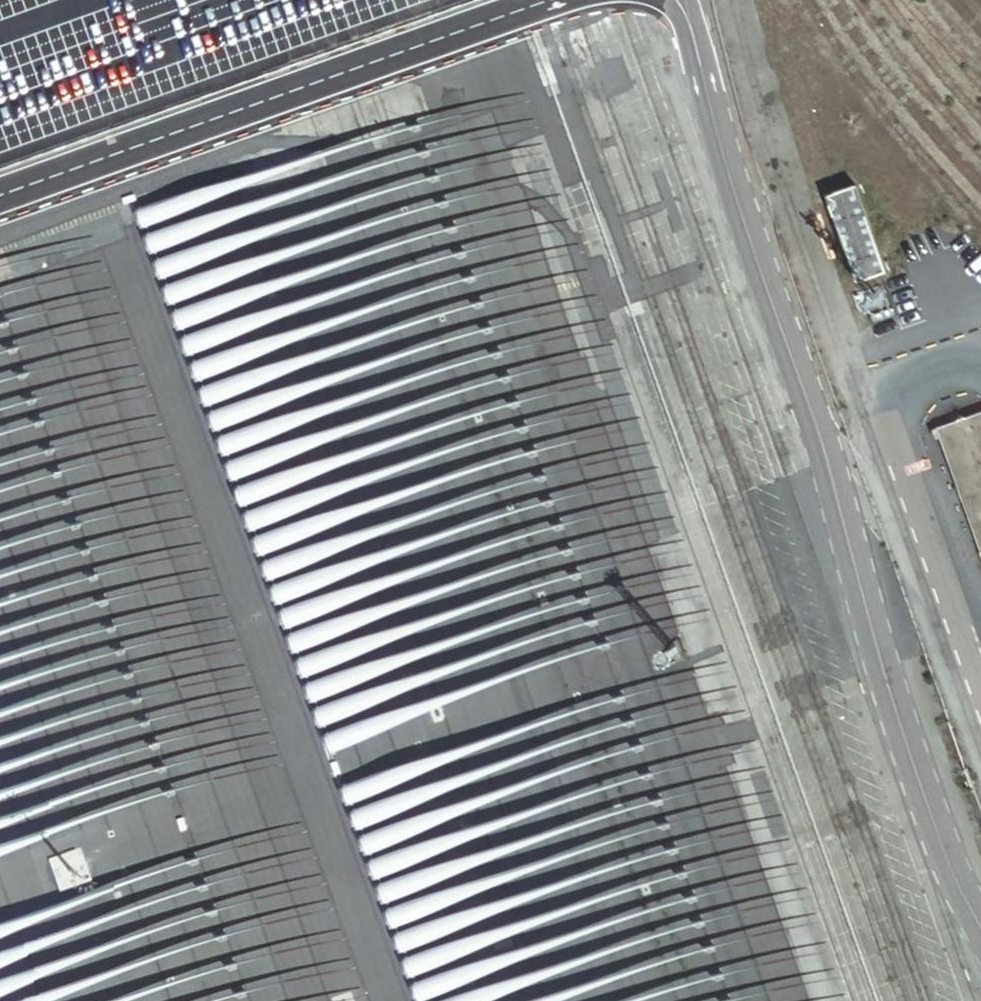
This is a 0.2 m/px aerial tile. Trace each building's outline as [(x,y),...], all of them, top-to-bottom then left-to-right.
[(886,274),(856,188),(827,198),(856,285),(886,274)] [(939,430),(980,552),(980,415),(939,430)]
